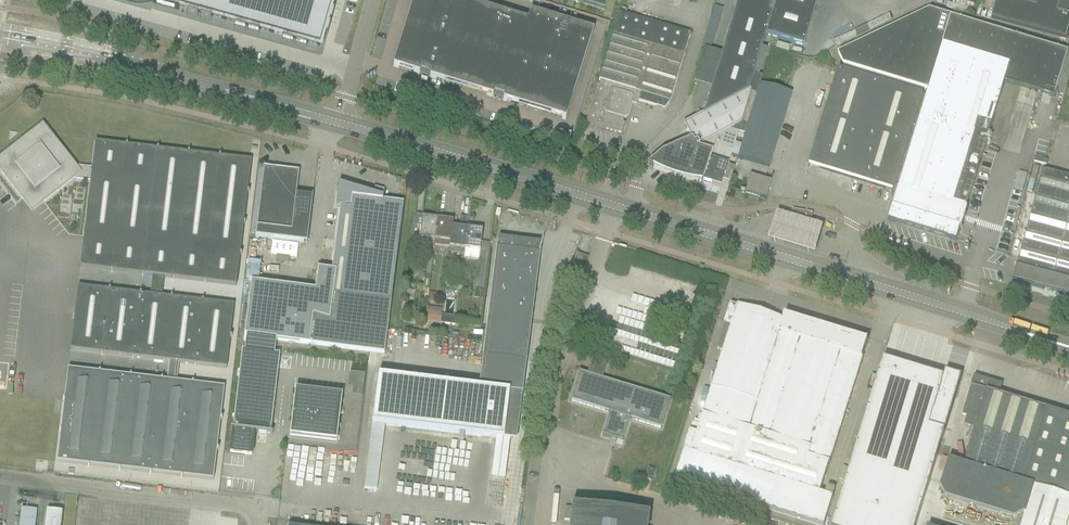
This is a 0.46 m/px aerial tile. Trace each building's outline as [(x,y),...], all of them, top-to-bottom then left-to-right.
[(131,3),(139,4),(146,3),(153,2),(153,3),(160,5),(161,5),(175,9),(177,0),(121,0),(131,3)] [(229,0),(177,0),(175,9),(178,10),(179,7),(224,20),(229,0)] [(280,0),(229,0),(224,20),(271,33),(280,0)] [(332,0),(280,0),(271,33),(319,46),(332,0)] [(457,0),(413,0),(393,67),(419,75),(421,71),(430,74),(429,78),(493,97),(494,93),(504,96),(502,101),(566,120),(593,32),(530,12),(527,22),(457,0)] [(607,0),(565,0),(603,12),(607,0)] [(753,73),(758,75),(765,50),(761,49),(765,35),(802,46),(816,0),(737,0),(721,55),(711,89),(703,114),(683,126),(691,140),(662,153),(649,163),(648,166),(652,167),(653,164),(674,171),(675,174),(680,175),(682,173),(703,179),(702,182),(702,181),(702,182),(701,182),(702,183),(703,182),(720,188),(737,133),(728,130),(740,124),(747,126),(756,94),(750,92),(748,90),(753,73)] [(992,20),(1066,40),(1068,29),(1068,0),(1061,0),(1060,2),(1052,0),(997,0),(992,20)] [(715,7),(702,49),(709,51),(722,9),(715,7)] [(973,188),(1004,83),(1005,82),(1054,98),(1068,52),(930,10),(838,54),(843,64),(928,91),(905,167),(889,221),(956,241),(973,188)] [(627,118),(632,100),(664,109),(669,102),(691,35),(619,13),(598,81),(600,82),(598,86),(589,113),(586,124),(622,134),(625,124),(623,124),(624,120),(627,118)] [(893,191),(922,94),(838,69),(809,165),(893,191)] [(791,94),(781,90),(759,84),(756,94),(747,126),(737,158),(768,167),(791,94)] [(92,168),(77,167),(43,123),(0,156),(0,172),(22,200),(29,195),(39,196),(44,203),(75,178),(90,180),(92,168)] [(240,254),(244,224),(245,224),(245,223),(244,223),(247,193),(249,193),(249,192),(247,191),(250,172),(251,161),(220,157),(220,156),(219,156),(219,157),(189,154),(189,152),(188,152),(187,154),(158,150),(158,149),(157,148),(156,150),(127,146),(127,145),(126,145),(125,146),(95,143),(92,168),(90,180),(87,204),(86,204),(86,206),(87,206),(84,235),(82,235),(82,237),(83,237),(94,238),(90,268),(81,267),(80,267),(80,268),(111,271),(110,273),(112,273),(112,272),(142,275),(141,277),(143,277),(143,275),(152,276),(164,278),(173,279),(173,280),(174,281),(175,279),(204,282),(204,284),(205,284),(206,283),(236,286),(240,255),(242,255),(242,254),(240,254)] [(296,196),(298,172),(281,170),(282,168),(267,164),(266,168),(263,168),(255,238),(306,244),(312,196),(312,195),(312,198),(296,196)] [(1019,260),(1013,281),(1068,296),(1068,176),(1043,169),(1019,260)] [(766,199),(771,181),(750,175),(745,193),(766,199)] [(251,283),(244,336),(246,337),(276,340),(308,344),(308,347),(309,345),(384,353),(385,342),(391,301),(402,215),(403,204),(395,203),(395,202),(386,201),(386,202),(382,201),(383,198),(338,185),(335,207),(339,207),(331,272),(327,271),(327,272),(317,271),(315,292),(256,284),(256,283),(251,283)] [(809,226),(812,214),(793,210),(789,220),(809,226)] [(435,241),(438,215),(433,215),(432,219),(422,218),(421,226),(412,225),(408,260),(415,261),(417,239),(427,240),(426,245),(434,247),(434,246),(435,241)] [(443,216),(438,215),(435,241),(434,246),(449,248),(452,227),(453,222),(442,221),(443,216)] [(464,255),(464,250),(467,224),(468,218),(460,217),(459,226),(462,226),(462,228),(452,227),(449,248),(448,254),(464,255)] [(809,226),(789,220),(783,218),(775,243),(818,254),(825,230),(809,226)] [(464,250),(464,255),(463,257),(466,259),(477,260),(479,259),(482,231),(472,230),(473,225),(467,224),(464,250)] [(377,377),(372,424),(384,426),(459,435),(463,436),(495,440),(509,441),(507,409),(520,409),(525,363),(538,265),(539,254),(538,254),(540,243),(498,238),(497,249),(496,249),(494,260),(482,357),(478,389),(377,377)] [(576,254),(571,267),(575,269),(577,264),(582,266),(585,257),(577,254),(576,254)] [(484,290),(486,268),(477,267),(475,289),(484,290)] [(230,336),(234,306),(203,302),(203,301),(202,301),(201,302),(172,299),(172,297),(171,297),(170,298),(162,297),(164,278),(152,276),(150,296),(141,295),(141,293),(139,293),(139,295),(110,291),(110,290),(108,289),(108,291),(77,287),(77,288),(78,289),(79,288),(88,289),(84,319),(74,318),(72,318),(72,319),(74,320),(70,350),(81,352),(101,354),(101,355),(102,356),(102,354),(132,358),(132,359),(133,359),(133,358),(163,361),(163,363),(164,363),(165,361),(169,362),(179,363),(194,365),(194,366),(195,366),(195,365),(226,368),(230,338),(232,338),(232,336),(230,336)] [(413,302),(414,292),(408,291),(404,290),(402,301),(413,302)] [(868,340),(867,340),(785,315),(783,320),(737,305),(737,306),(730,304),(724,325),(730,327),(698,429),(692,427),(674,485),(806,524),(825,524),(833,500),(832,500),(834,492),(827,490),(824,497),(819,496),(828,466),(829,466),(868,340)] [(440,324),(441,310),(426,309),(425,323),(440,324)] [(441,316),(440,324),(449,325),(450,317),(441,316)] [(231,444),(230,454),(244,456),(251,457),(252,454),(254,433),(271,435),(272,434),(270,434),(279,356),(274,355),(276,340),(246,337),(244,352),(242,351),(240,362),(231,444)] [(833,524),(834,524),(839,509),(879,521),(878,524),(916,524),(962,377),(945,372),(944,377),(883,359),(833,524)] [(177,382),(179,363),(169,362),(167,381),(162,381),(162,379),(161,379),(161,381),(131,377),(131,376),(130,375),(130,377),(100,373),(100,372),(99,372),(99,373),(68,370),(68,371),(69,371),(78,372),(74,401),(64,400),(62,399),(62,401),(63,401),(60,430),(59,430),(58,432),(60,432),(56,462),(87,465),(87,467),(89,467),(89,466),(118,469),(118,471),(120,471),(120,469),(149,473),(149,474),(151,475),(151,473),(180,477),(180,478),(182,478),(182,477),(213,480),(217,450),(218,450),(218,449),(217,449),(220,420),(222,420),(222,418),(221,418),(224,388),(193,384),(194,383),(192,383),(192,384),(177,382)] [(352,387),(352,394),(363,395),(364,373),(349,372),(348,387),(352,387)] [(601,436),(616,441),(622,443),(629,420),(661,430),(670,400),(579,372),(570,402),(608,415),(601,436)] [(1068,519),(1068,416),(999,395),(1003,384),(974,376),(971,386),(962,415),(967,416),(965,425),(975,428),(964,464),(949,459),(939,488),(945,499),(1014,520),(1025,514),(1022,524),(1067,524),(1068,519)] [(335,444),(341,397),(326,395),(316,394),(311,393),(295,392),(289,438),(305,440),(320,442),(335,444)] [(651,481),(654,470),(649,468),(645,479),(651,481)] [(571,507),(569,524),(647,524),(648,516),(571,507)] [(61,524),(62,513),(46,511),(45,524),(61,524)]
